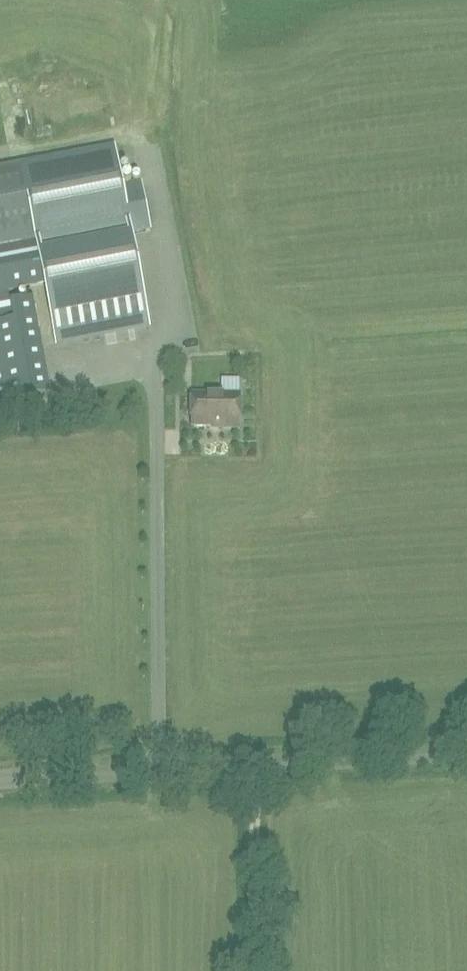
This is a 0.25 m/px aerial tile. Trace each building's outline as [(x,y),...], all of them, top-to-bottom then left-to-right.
[(24,168),(0,172),(0,323),(12,320),(9,302),(7,292),(46,284),(57,342),(148,324),(130,234),(150,231),(141,184),(121,188),(114,150),(24,168)] [(50,393),(32,298),(9,302),(12,320),(0,323),(0,403),(50,393)] [(239,430),(239,394),(191,394),(191,426),(211,426),(211,430),(239,430)]
